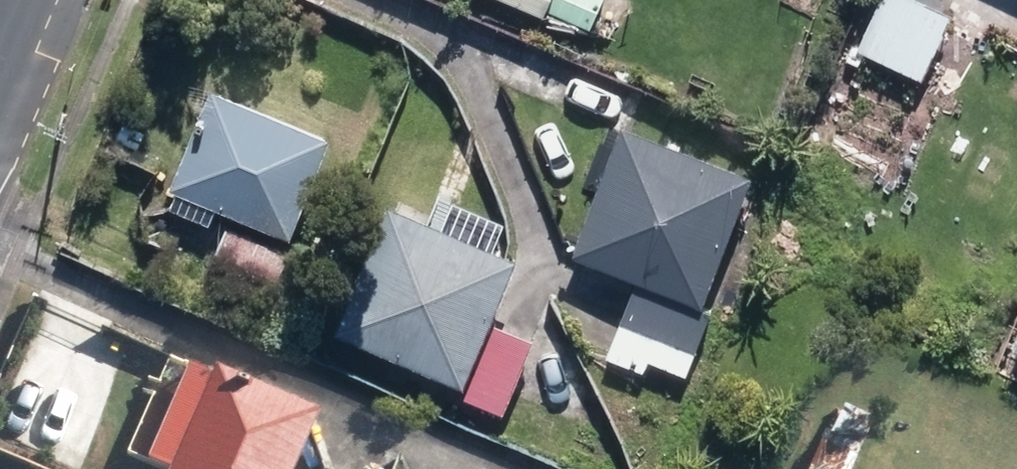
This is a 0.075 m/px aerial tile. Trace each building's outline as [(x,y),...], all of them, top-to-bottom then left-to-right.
[(548,8),(597,30),(610,0),(552,0),(548,8)] [(860,48),(930,82),(962,16),(929,0),(884,0),(860,48)] [(302,235),(343,134),(219,84),(178,186),(302,235)] [(766,172),(628,122),(580,255),(642,277),(613,357),(688,384),(766,172)] [(529,252),(401,198),(346,330),(473,383),(529,252)] [(297,251),(237,224),(215,275),(275,301),(297,251)] [(541,338),(506,324),(474,399),(509,414),(541,338)] [(328,417),(225,372),(182,468),(305,468),(328,417)] [(879,412),(840,397),(810,468),(855,468),(879,412)]
